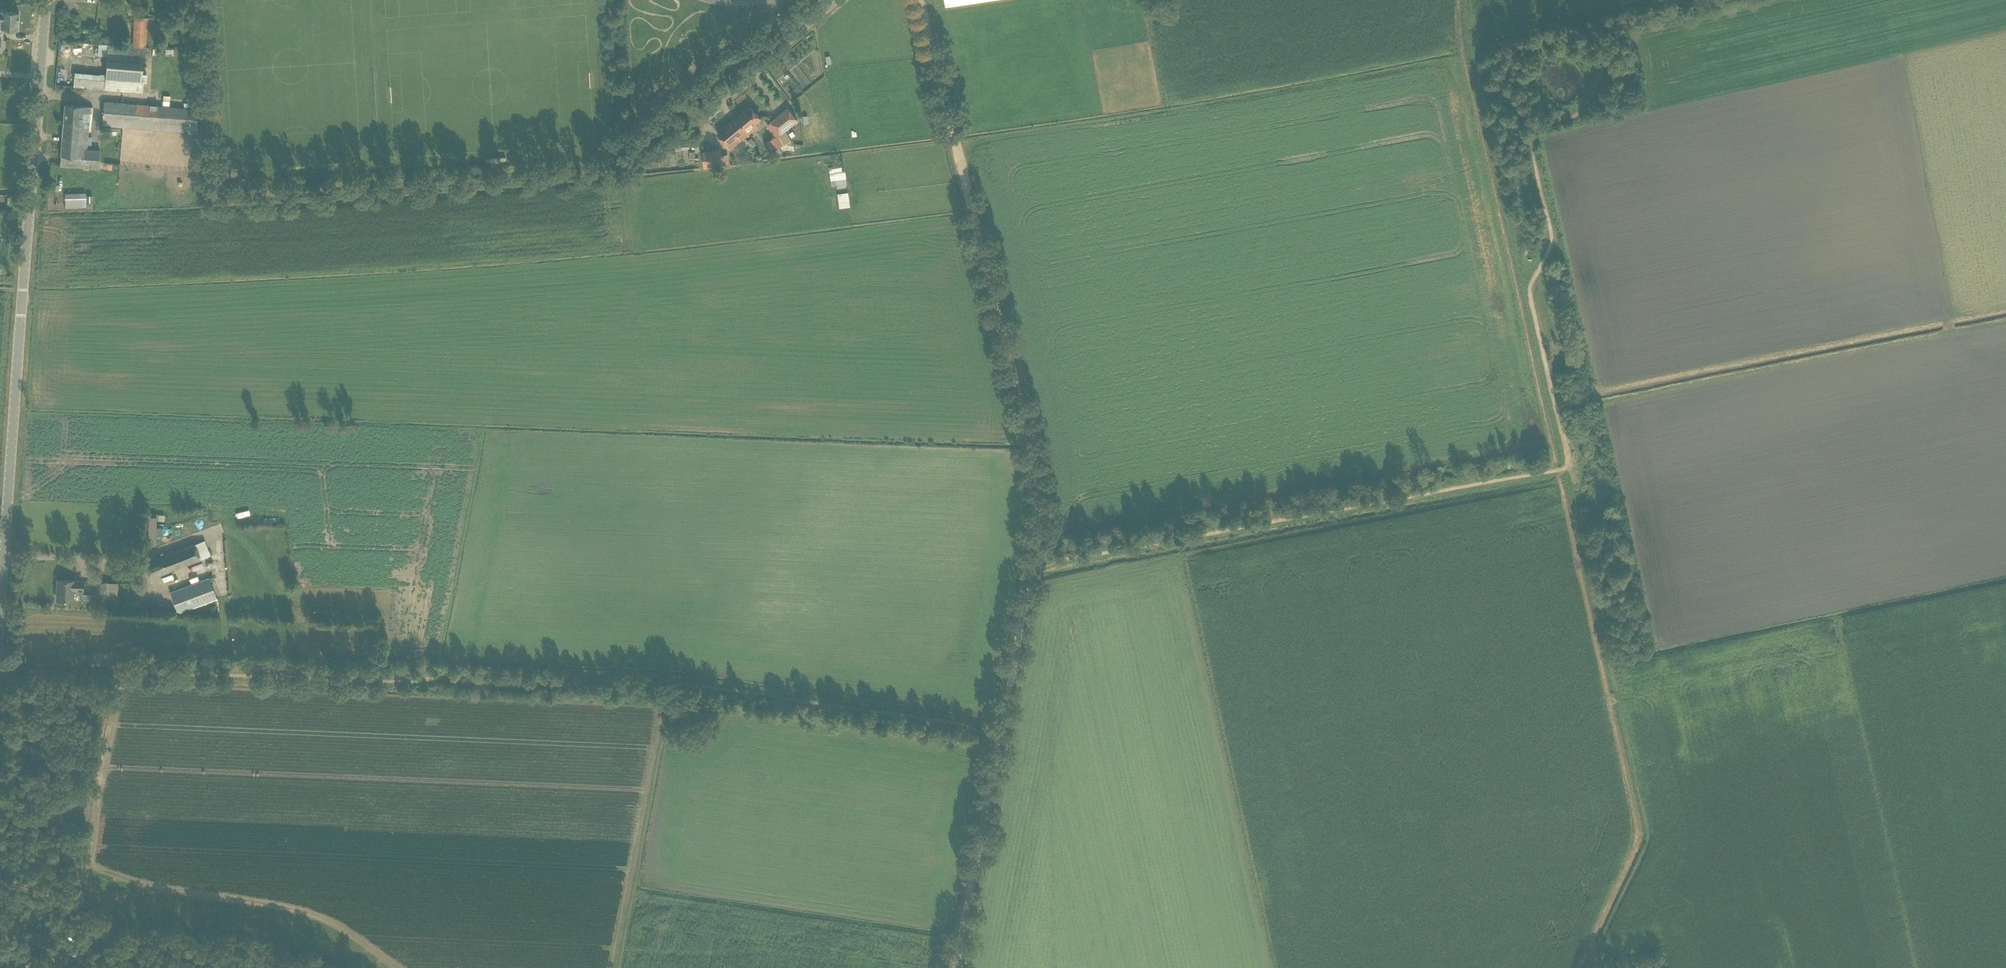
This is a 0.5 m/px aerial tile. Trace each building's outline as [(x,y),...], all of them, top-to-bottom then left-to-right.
[(0,31),(1,28),(17,30),(19,13),(9,12),(0,11),(0,31)] [(134,17),(133,46),(154,47),(155,18),(134,17)] [(104,89),(140,92),(141,82),(142,74),(143,58),(132,57),(133,46),(107,45),(104,89)] [(101,125),(187,133),(189,109),(104,101),(101,125)] [(60,166),(94,169),(99,169),(100,150),(87,149),(90,107),(65,104),(60,166)] [(750,106),(734,120),(746,135),(758,126),(756,123),(761,119),(750,106)] [(788,109),(771,122),(781,134),(785,131),(786,131),(798,121),(788,109)] [(746,135),(734,120),(717,133),(729,149),(746,135)] [(781,134),(778,137),(783,145),(791,140),(786,131),(785,131),(781,134)] [(777,136),(767,142),(772,151),(783,145),(778,137),(777,136)] [(849,192),(837,193),(840,208),(851,206),(849,192)] [(159,523),(159,514),(149,514),(149,537),(163,537),(163,523),(159,523)] [(195,544),(145,563),(151,579),(184,566),(211,556),(205,540),(195,544)] [(209,576),(169,591),(177,613),(217,598),(210,580),(209,577),(209,576)] [(82,590),(83,590),(83,581),(57,579),(57,599),(74,600),(106,601),(107,581),(94,581),(93,594),(82,593),(82,590)] [(210,631),(210,622),(200,621),(199,631),(210,631)] [(243,625),(242,635),(251,635),(252,626),(243,625)] [(269,634),(270,625),(261,625),(260,634),(269,634)]
